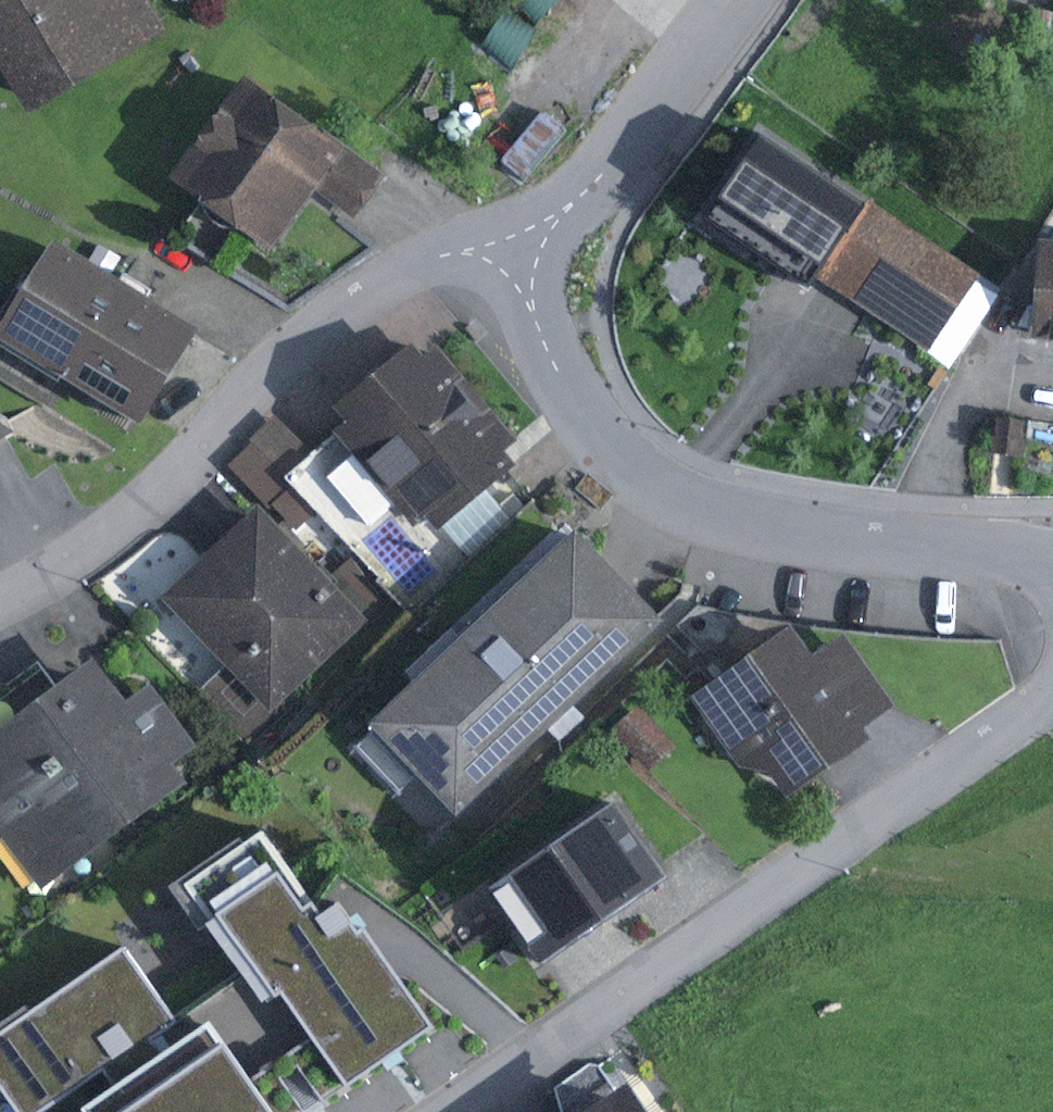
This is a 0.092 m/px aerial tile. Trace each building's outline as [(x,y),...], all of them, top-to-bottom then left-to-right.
[(170,0),(0,0),(0,23),(49,105),(185,24),(170,0)] [(405,172),(272,69),(192,171),(295,250),(344,187),(375,210),(405,172)] [(747,120),(683,220),(780,283),(797,258),(939,350),(987,276),(747,120)] [(232,323),(82,237),(25,336),(175,421),(232,323)] [(1043,245),(1037,334),(1052,335),(1052,246),(1043,245)] [(529,437),(435,334),(338,422),(431,525),(529,437)] [(267,411),(243,467),(283,484),(307,427),(267,411)] [(374,616),(263,506),(171,598),(281,708),(374,616)] [(655,615),(569,525),(368,717),(455,807),(655,615)] [(847,632),(813,657),(785,620),(693,689),(743,755),(793,781),(899,700),(847,632)] [(84,653),(0,719),(0,823),(50,885),(184,779),(172,764),(199,742),(148,677),(120,699),(84,653)] [(682,747),(644,705),(619,728),(657,770),(682,747)] [(484,880),(541,958),(663,872),(608,793),(484,880)] [(253,848),(190,898),(341,1091),(439,1014),(324,868),(289,894),(253,848)] [(118,938),(0,1021),(0,1086),(18,1111),(167,1007),(118,938)] [(207,1034),(107,1111),(269,1111),(207,1034)] [(611,1087),(575,1111),(629,1111),(611,1087)]
